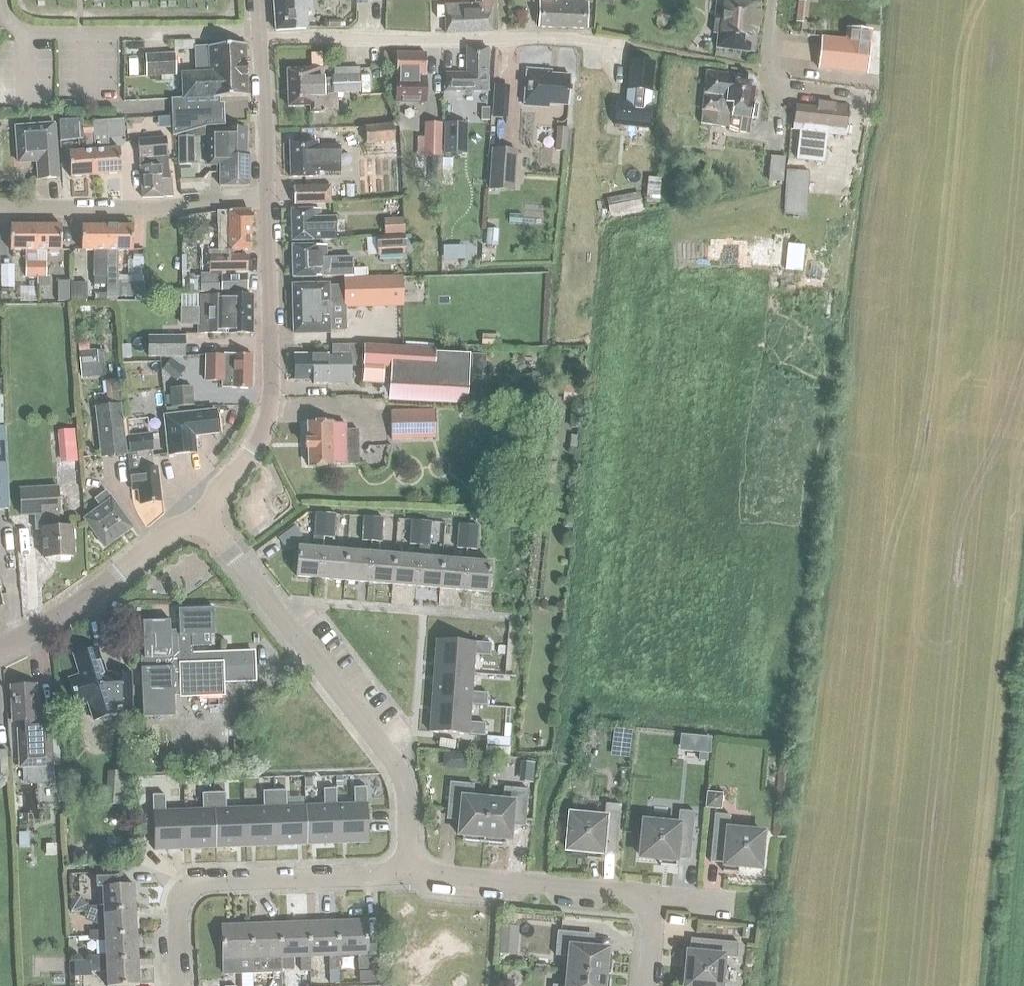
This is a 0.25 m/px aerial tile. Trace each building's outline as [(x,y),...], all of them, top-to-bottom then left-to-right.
[(274,30),(304,28),(303,13),(310,13),(309,0),(273,0),(274,30)] [(444,33),(490,31),(493,3),(493,0),(480,0),(479,3),(443,4),(443,6),(436,6),(436,17),(443,17),(444,33)] [(539,25),(585,28),(587,2),(556,0),(540,0),(539,25)] [(755,53),(761,0),(749,0),(749,4),(717,1),(713,35),(718,35),(716,48),(755,53)] [(821,38),(818,69),(867,74),(871,31),(846,29),(845,40),(821,38)] [(220,104),(220,97),(246,96),(244,45),(193,47),(194,63),(194,73),(180,74),(181,99),(171,99),(172,136),(208,126),(224,125),(224,103),(220,104)] [(446,74),(446,92),(455,92),(487,92),(487,77),(487,48),(466,48),(466,74),(455,74),(446,74)] [(145,55),(146,76),(176,74),(175,53),(145,55)] [(418,78),(418,74),(425,74),(425,53),(396,53),(395,74),(398,74),(398,77),(396,77),(396,102),(424,102),(424,78),(418,78)] [(615,101),(613,125),(650,128),(652,103),(654,103),(656,104),(657,93),(651,92),(654,63),(630,60),(626,102),(615,101)] [(334,69),(334,76),(331,76),(332,79),(321,79),(321,68),(286,69),(286,106),(308,106),(308,112),(322,111),(322,97),(324,97),(324,94),(332,94),(332,93),(361,92),(360,68),(334,69)] [(549,74),(550,71),(526,69),(523,105),(547,107),(547,103),(567,105),(570,76),(549,74)] [(707,71),(700,122),(729,127),(729,130),(748,133),(750,118),(756,119),(758,103),(753,102),(750,102),(751,97),(753,97),(755,84),(751,78),(707,71)] [(796,106),(793,130),(799,131),(796,159),(823,162),(827,134),(844,136),(847,106),(834,105),(834,104),(817,103),(816,108),(796,106)] [(60,141),(79,140),(79,151),(68,152),(70,177),(95,175),(94,150),(92,135),(91,121),(82,122),(81,119),(58,121),(60,141)] [(124,137),(123,119),(91,121),(92,135),(94,150),(95,175),(121,173),(119,148),(109,149),(108,138),(124,137)] [(440,158),(441,124),(424,123),(423,157),(440,158)] [(52,124),(13,128),(15,163),(35,162),(36,179),(56,178),(52,124)] [(444,154),(462,154),(463,124),(445,124),(444,154)] [(364,127),(365,143),(393,141),(392,125),(364,127)] [(557,127),(555,151),(565,151),(567,128),(557,127)] [(224,130),(206,130),(207,166),(219,166),(219,186),(247,186),(247,155),(245,155),(245,128),(224,128),(224,130)] [(177,137),(178,165),(194,165),(194,136),(177,137)] [(137,141),(141,199),(172,197),(171,179),(169,179),(166,139),(137,141)] [(318,172),(339,171),(339,146),(317,146),(317,142),(289,142),(290,178),(318,177),(318,172)] [(492,149),(489,189),(513,190),(516,150),(492,149)] [(771,180),(785,181),(787,158),(773,156),(771,180)] [(332,187),(331,185),(292,187),(292,204),(341,203),(341,187),(332,187)] [(608,202),(608,211),(635,210),(634,200),(608,202)] [(319,209),(290,210),(292,241),(312,240),(335,239),(334,218),(320,218),(319,209)] [(208,252),(208,272),(219,272),(247,272),(247,255),(228,255),(228,250),(250,250),(250,247),(251,244),(251,238),(250,237),(249,227),(251,224),(251,214),(247,212),(216,212),(217,251),(208,252)] [(403,218),(383,219),(384,235),(404,234),(403,218)] [(25,250),(24,262),(24,276),(35,276),(35,262),(35,226),(9,226),(9,250),(25,250)] [(61,226),(35,226),(35,262),(35,276),(36,276),(36,286),(48,286),(48,276),(46,275),(46,250),(61,250),(61,226)] [(94,277),(106,277),(107,226),(81,226),(81,251),(94,251),(94,277)] [(117,298),(118,251),(132,251),(133,226),(107,226),(106,277),(106,298),(117,298)] [(486,246),(496,246),(497,230),(487,229),(486,246)] [(183,232),(183,244),(203,244),(204,233),(183,232)] [(377,256),(405,255),(403,236),(376,238),(377,256)] [(442,264),(474,264),(474,244),(442,244),(442,264)] [(790,245),(788,269),(806,270),(808,245),(790,245)] [(351,258),(325,258),(325,246),(291,247),(292,277),(352,275),(351,258)] [(73,267),(73,279),(81,279),(81,267),(73,267)] [(184,277),(184,291),(220,291),(220,273),(200,273),(200,277),(184,277)] [(221,276),(221,291),(246,290),(246,276),(221,276)] [(343,302),(343,307),(402,306),(402,278),(343,279),(343,286),(328,286),(328,283),(292,284),(293,334),(329,333),(329,302),(343,302)] [(80,283),(72,283),(72,299),(80,299),(80,283)] [(144,283),(132,283),(131,296),(143,296),(144,283)] [(57,293),(57,301),(69,301),(69,293),(57,293)] [(228,334),(252,334),(252,297),(228,297),(228,299),(224,299),(224,296),(212,296),(197,296),(197,334),(224,334),(224,331),(228,331),(228,334)] [(147,336),(147,357),(185,357),(184,335),(147,336)] [(313,384),(329,384),(351,385),(351,367),(362,367),(361,382),(389,384),(388,401),(467,405),(469,355),(435,353),(435,358),(434,358),(434,351),(363,346),(333,346),(333,357),(328,357),(328,355),(295,355),(295,380),(313,379),(313,384)] [(102,349),(79,351),(81,377),(104,375),(102,349)] [(471,354),(470,376),(484,376),(485,355),(471,354)] [(229,381),(229,388),(251,389),(252,355),(206,355),(205,381),(229,381)] [(159,362),(147,359),(145,367),(157,369),(159,362)] [(170,360),(163,369),(170,375),(177,365),(170,360)] [(170,389),(171,405),(192,404),(191,387),(170,389)] [(125,454),(120,404),(123,404),(121,392),(107,394),(109,406),(96,407),(101,457),(125,454)] [(194,436),(218,433),(215,410),(163,416),(168,456),(196,453),(194,436)] [(390,411),(391,440),(435,439),(434,410),(390,411)] [(569,414),(568,427),(579,429),(581,415),(569,414)] [(359,429),(345,430),(345,423),(308,424),(308,440),(306,440),(306,449),(309,449),(309,465),(359,465),(359,429)] [(60,432),(61,446),(75,445),(74,431),(60,432)] [(128,436),(130,449),(127,450),(131,489),(138,488),(140,504),(161,501),(157,467),(153,467),(151,450),(153,450),(151,433),(128,436)] [(18,489),(19,514),(33,514),(34,529),(41,529),(43,558),(72,556),(71,525),(57,526),(57,512),(56,487),(18,489)] [(94,499),(101,510),(86,521),(103,546),(131,526),(105,491),(94,499)] [(316,513),(314,537),(324,538),(326,514),(316,513)] [(326,514),(324,538),(333,539),(335,515),(326,514)] [(562,515),(561,525),(571,527),(572,516),(562,515)] [(363,517),(361,541),(371,542),(373,518),(363,517)] [(373,518),(371,542),(381,543),(383,519),(373,518)] [(410,521),(408,545),(418,546),(420,522),(410,521)] [(420,522),(418,546),(428,546),(430,523),(420,522)] [(457,525),(455,549),(465,549),(467,526),(457,525)] [(278,538),(285,548),(302,536),(294,526),(278,538)] [(467,526),(465,549),(475,550),(477,526),(467,526)] [(298,547),(296,577),(320,579),(323,549),(324,538),(314,537),(313,548),(298,547)] [(417,557),(415,587),(438,588),(441,559),(427,558),(428,546),(418,546),(417,557)] [(323,549),(320,579),(344,581),(346,551),(323,549)] [(346,551),(344,581),(367,583),(370,553),(346,551)] [(370,553),(367,583),(391,585),(394,555),(370,553)] [(394,555),(391,585),(415,587),(417,557),(394,555)] [(441,559),(438,588),(462,590),(464,561),(441,559)] [(464,561),(462,590),(486,592),(489,563),(464,561)] [(144,668),(141,668),(143,716),(173,715),(172,690),(180,690),(180,695),(223,694),(222,681),(255,680),(254,653),(192,655),(192,645),(194,645),(194,634),(214,634),(214,607),(178,609),(179,631),(171,631),(171,621),(142,622),(144,658),(144,668)] [(436,640),(434,671),(473,674),(474,655),(490,656),(491,644),(436,640)] [(80,675),(68,679),(77,707),(86,704),(92,722),(119,714),(133,713),(132,672),(106,673),(102,661),(100,661),(96,647),(74,654),(80,675)] [(434,671),(431,701),(470,704),(486,705),(487,693),(471,692),(473,674),(434,671)] [(50,717),(37,718),(35,685),(11,686),(13,721),(19,720),(19,729),(16,729),(19,768),(52,766),(50,717)] [(431,701),(429,732),(484,736),(485,724),(469,723),(470,704),(431,701)] [(393,741),(411,730),(406,722),(388,734),(393,741)] [(245,739),(234,739),(235,756),(246,756),(245,739)] [(457,754),(455,768),(465,769),(466,755),(457,754)] [(531,781),(534,762),(521,760),(519,779),(531,781)] [(108,770),(105,803),(130,804),(132,771),(108,770)] [(461,840),(483,842),(487,798),(472,797),(473,784),(449,781),(446,813),(459,814),(457,834),(462,835),(461,840)] [(487,798),(483,842),(504,844),(505,839),(509,839),(511,819),(524,820),(527,789),(503,786),(502,800),(487,798)] [(354,804),(335,805),(336,844),(368,843),(366,804),(366,788),(353,788),(354,804)] [(324,805),(305,806),(306,845),(336,844),(335,805),(335,789),(323,789),(324,805)] [(263,807),(244,808),(245,847),(276,846),(274,791),(262,791),(263,807)] [(285,791),(274,791),(276,846),(306,845),(305,806),(286,807),(285,791)] [(709,809),(726,810),(727,794),(711,792),(709,809)] [(202,810),(183,810),(185,849),(215,848),(213,793),(202,794),(202,810)] [(225,793),(213,793),(215,848),(245,847),(244,808),(225,809),(225,793)] [(164,795),(152,795),(154,850),(185,849),(183,810),(165,811),(164,795)] [(585,858),(601,860),(602,851),(616,853),(620,804),(604,803),(603,817),(569,814),(566,849),(586,851),(585,858)] [(659,865),(675,866),(676,858),(689,859),(694,811),(678,810),(677,824),(643,821),(639,856),(660,858),(659,865)] [(723,863),(722,871),(738,872),(738,865),(759,867),(762,832),(728,829),(729,814),(714,813),(709,861),(723,863)] [(102,885),(103,906),(103,911),(136,909),(134,884),(122,884),(122,869),(98,870),(98,885),(102,885)] [(104,916),(104,931),(104,936),(137,935),(136,909),(103,911),(103,906),(89,906),(90,917),(104,916)] [(336,922),(337,956),(357,956),(358,970),(367,970),(365,921),(336,922)] [(329,983),(338,983),(337,956),(336,922),(307,923),(309,958),(328,957),(329,983)] [(300,972),(309,972),(309,958),(307,923),(279,924),(280,959),(300,958),(300,972)] [(280,959),(279,924),(250,926),(252,974),(272,974),(273,979),(270,985),(281,985),(280,959)] [(221,927),(223,976),(252,974),(250,926),(221,927)] [(498,954),(517,955),(518,927),(500,926),(498,954)] [(568,956),(566,971),(610,975),(612,953),(607,953),(607,948),(587,946),(588,933),(557,930),(554,955),(568,956)] [(104,940),(105,956),(105,961),(138,960),(137,935),(104,936),(104,931),(90,932),(91,941),(104,940)] [(738,942),(690,938),(688,951),(680,951),(679,966),(686,967),(684,985),(720,985),(722,956),(737,958),(738,942)] [(105,956),(91,957),(92,972),(106,971),(107,985),(128,985),(139,985),(138,960),(105,961),(105,956)] [(566,971),(565,985),(552,984),(552,985),(609,985),(610,975),(566,971)]
